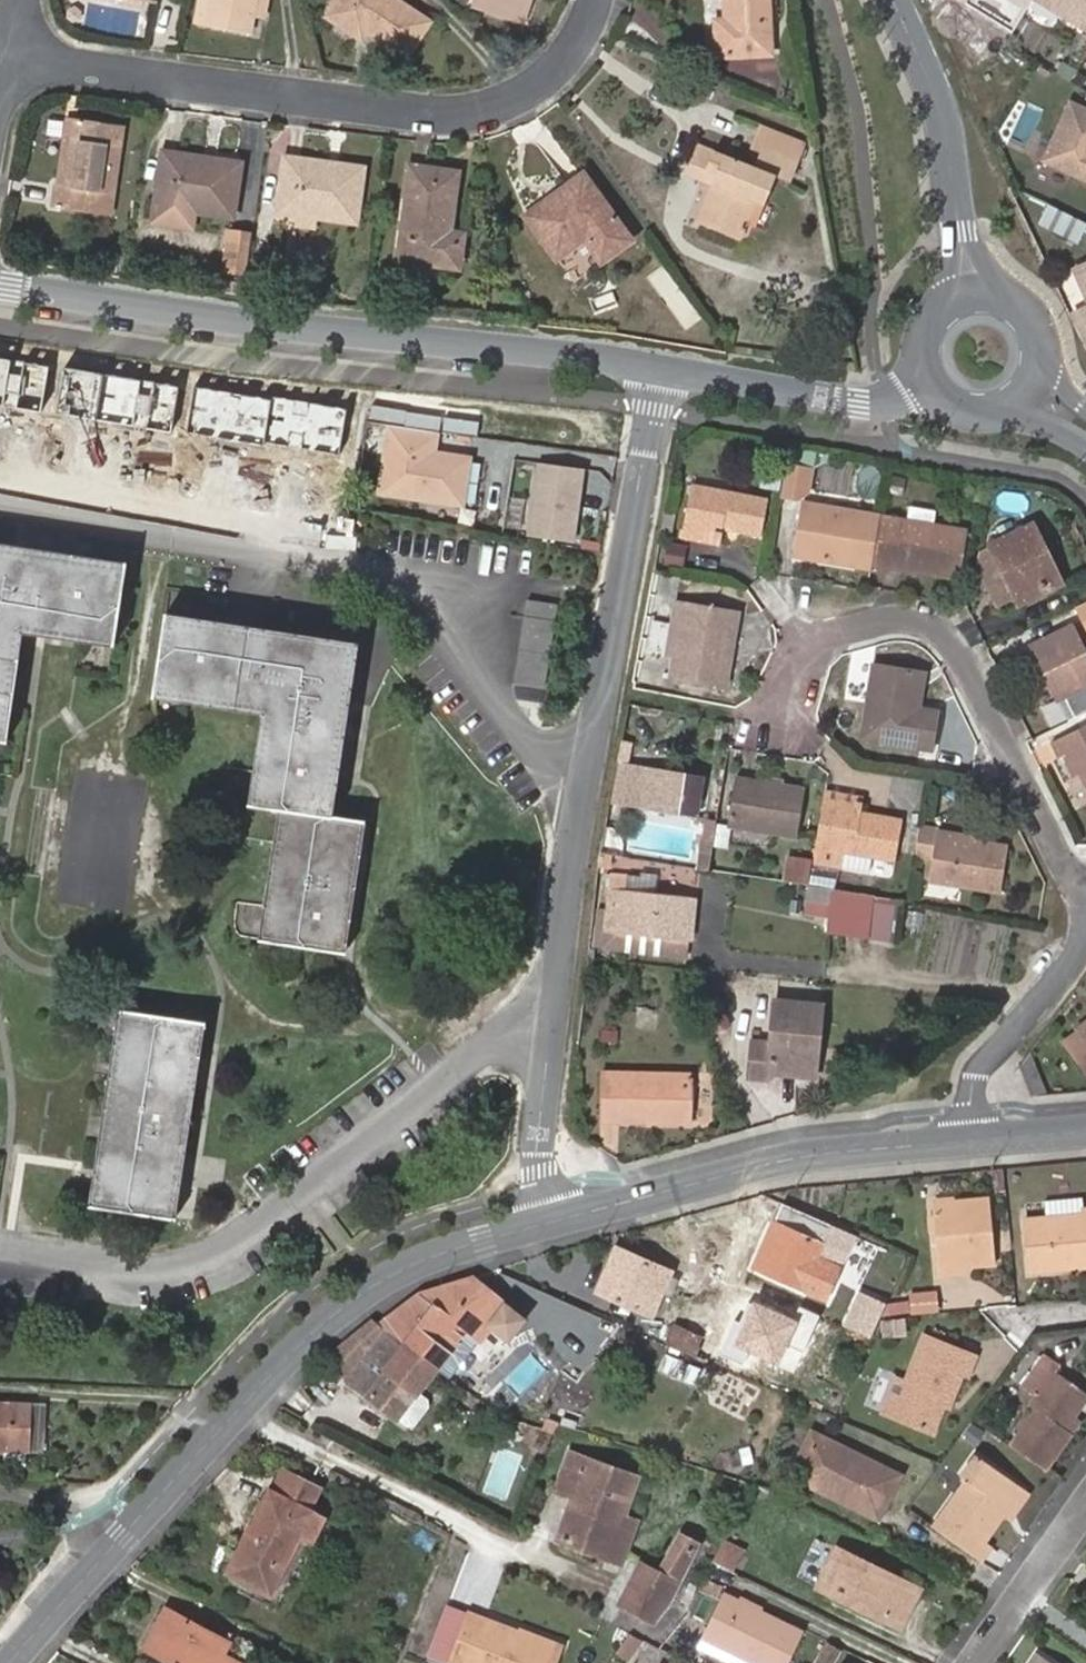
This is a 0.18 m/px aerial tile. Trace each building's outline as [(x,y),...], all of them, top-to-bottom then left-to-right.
[(207,23),(212,0),(199,0),(195,21),(207,23)] [(207,23),(250,31),(256,0),(212,0),(207,23)] [(399,0),(335,0),(332,5),(325,16),(365,40),(368,33),(406,57),(430,20),(399,0)] [(474,5),(522,21),(529,0),(476,0),(474,5)] [(724,19),(714,20),(716,57),(771,53),(768,0),(724,0),(724,19)] [(1085,30),(1085,0),(1037,0),(1085,30)] [(1070,101),(1043,160),(1085,180),(1085,109),(1070,101)] [(124,125),(75,118),(70,147),(65,187),(53,184),(50,202),(111,211),(124,125)] [(752,147),(796,164),(805,142),(760,125),(752,147)] [(712,183),(716,174),(706,169),(713,150),(698,145),(687,174),(712,183)] [(59,146),(53,184),(65,187),(70,147),(59,146)] [(790,180),(796,164),(752,147),(748,158),(746,163),(775,174),(790,180)] [(192,203),(192,211),(233,217),(242,160),(161,149),(154,198),(192,203)] [(706,169),(716,174),(712,183),(697,220),(719,229),(739,238),(755,203),(762,204),(775,174),(746,163),(727,156),(713,150),(706,169)] [(317,208),(317,217),(357,223),(365,168),(284,157),(279,203),(317,208)] [(458,171),(409,165),(396,258),(460,268),(464,232),(450,229),(458,171)] [(581,173),(524,215),(557,258),(584,239),(601,262),(631,239),(581,173)] [(153,206),(192,211),(192,203),(154,198),(153,206)] [(278,211),(317,217),(317,208),(279,203),(278,211)] [(1075,244),(1085,223),(1045,204),(1035,225),(1075,244)] [(223,269),(247,272),(252,234),(229,231),(223,269)] [(556,261),(570,281),(591,267),(577,246),(556,261)] [(1073,267),(1085,294),(1085,260),(1073,267)] [(1074,310),(1085,335),(1085,304),(1074,310)] [(0,358),(0,407),(40,414),(49,367),(0,358)] [(181,389),(62,367),(53,413),(172,434),(181,389)] [(348,409),(197,385),(189,432),(340,456),(348,409)] [(438,431),(393,425),(383,488),(461,503),(469,458),(435,453),(438,431)] [(588,468),(538,461),(528,535),(578,542),(588,468)] [(817,491),(821,470),(796,465),(791,495),(808,498),(817,491)] [(690,528),(731,536),(732,527),(771,534),(778,499),(699,483),(690,528)] [(801,560),(831,566),(832,557),(881,566),(890,519),(812,504),(801,560)] [(881,566),(881,569),(966,584),(975,536),(890,519),(881,566)] [(999,548),(1022,599),(1058,582),(1043,551),(1052,547),(1042,527),(999,548)] [(728,546),(731,536),(690,528),(688,539),(728,546)] [(8,740),(25,632),(113,645),(126,561),(0,542),(0,739),(8,740)] [(682,566),(684,545),(663,543),(661,564),(682,566)] [(1058,582),(1022,599),(1027,608),(1071,587),(1052,547),(1043,551),(1058,582)] [(1022,599),(999,548),(989,552),(985,569),(1003,608),(1022,599)] [(831,566),(880,575),(881,569),(881,566),(832,557),(831,566)] [(561,602),(532,597),(518,680),(547,685),(561,602)] [(689,623),(683,657),(679,677),(732,686),(745,611),(685,600),(681,622),(689,623)] [(168,613),(155,696),(263,713),(250,803),(281,808),(260,938),(346,951),(366,821),(334,816),(360,643),(168,613)] [(675,655),(683,657),(689,623),(681,622),(675,655)] [(1078,630),(1038,648),(1048,669),(1055,665),(1063,682),(1070,697),(1077,713),(1081,720),(1085,717),(1085,646),(1078,630)] [(931,747),(937,708),(916,704),(922,672),(877,664),(864,736),(931,747)] [(1063,682),(1055,665),(1048,669),(1056,685),(1063,682)] [(1077,713),(1070,697),(1065,700),(1075,722),(1081,720),(1077,713)] [(1085,790),(1085,730),(1056,744),(1062,758),(1070,755),(1085,790)] [(623,756),(616,793),(703,808),(709,770),(623,756)] [(803,836),(811,789),(741,777),(732,824),(803,836)] [(868,800),(829,794),(828,804),(866,811),(868,800)] [(819,861),(818,865),(848,869),(851,853),(874,857),(903,861),(910,824),(879,818),(878,828),(863,825),(865,816),(866,811),(828,804),(819,861)] [(709,869),(718,815),(710,814),(708,825),(704,824),(697,867),(709,869)] [(878,828),(879,818),(865,816),(863,825),(878,828)] [(925,830),(921,858),(941,862),(938,881),(1010,893),(1017,849),(979,842),(978,849),(945,842),(947,833),(925,830)] [(979,839),(947,833),(945,842),(978,849),(979,842),(979,839)] [(874,857),(851,853),(848,869),(872,873),(874,857)] [(819,861),(792,856),(790,882),(812,886),(815,886),(818,865),(819,861)] [(848,869),(818,865),(815,886),(834,889),(845,891),(848,869)] [(609,889),(644,892),(646,879),(610,875),(609,889)] [(830,917),(834,889),(815,886),(812,886),(809,914),(830,917)] [(605,930),(690,938),(693,938),(698,897),(644,892),(609,889),(605,930)] [(845,891),(834,889),(830,917),(828,932),(870,937),(876,896),(845,891)] [(876,896),(870,937),(893,939),(899,900),(876,896)] [(687,957),(690,938),(605,930),(603,948),(687,957)] [(824,1005),(776,999),(771,1042),(753,1039),(749,1075),(768,1077),(768,1071),(815,1077),(824,1005)] [(92,1204),(173,1216),(203,1021),(122,1009),(92,1204)] [(1082,1032),(1068,1042),(1085,1066),(1085,1038),(1082,1032)] [(1031,1061),(1020,1065),(1031,1093),(1042,1088),(1031,1061)] [(603,1072),(601,1120),(691,1122),(694,1075),(603,1072)] [(1041,1214),(1080,1210),(1080,1205),(1078,1193),(1039,1198),(1041,1214)] [(994,1260),(988,1199),(931,1205),(939,1278),(957,1276),(956,1265),(994,1260)] [(855,1235),(783,1203),(754,1264),(826,1296),(855,1235)] [(1080,1205),(1080,1210),(1041,1214),(1024,1216),(1029,1268),(1054,1265),(1053,1259),(1085,1256),(1085,1204),(1080,1205)] [(617,1246),(598,1290),(653,1314),(674,1270),(617,1246)] [(1085,1262),(1085,1256),(1053,1259),(1054,1265),(1085,1262)] [(380,1324),(438,1368),(469,1331),(482,1341),(494,1327),(509,1339),(528,1317),(476,1274),(421,1294),(380,1324)] [(863,1290),(847,1327),(871,1337),(879,1320),(887,1299),(863,1290)] [(942,1308),(940,1293),(918,1296),(920,1311),(942,1308)] [(900,1329),(898,1317),(879,1320),(880,1331),(900,1329)] [(329,1354),(325,1358),(398,1415),(438,1368),(380,1324),(372,1318),(329,1354)] [(667,1343),(710,1362),(718,1343),(676,1324),(667,1343)] [(469,1331),(438,1368),(450,1378),(482,1341),(469,1331)] [(932,1436),(943,1410),(948,1399),(956,1402),(965,1381),(969,1382),(976,1364),(927,1343),(909,1385),(894,1420),(932,1436)] [(1051,1465),(1078,1427),(1069,1420),(1085,1394),(1085,1386),(1057,1366),(1060,1360),(1047,1349),(1024,1381),(1030,1385),(1019,1401),(1027,1408),(1008,1435),(1051,1465)] [(882,1415),(894,1420),(909,1385),(897,1380),(882,1415)] [(948,1399),(943,1410),(951,1414),(956,1402),(948,1399)] [(27,1408),(0,1407),(0,1449),(26,1449),(27,1408)] [(800,1475),(819,1435),(810,1431),(787,1476),(849,1505),(852,1499),(800,1475)] [(903,1474),(819,1435),(800,1475),(852,1499),(849,1505),(881,1520),(903,1474)] [(940,1523),(986,1555),(996,1541),(988,1535),(1006,1508),(1011,1501),(1004,1497),(1018,1476),(983,1452),(967,1474),(972,1477),(940,1523)] [(610,1558),(625,1514),(638,1478),(573,1454),(559,1492),(574,1498),(561,1539),(610,1558)] [(313,1509),(322,1487),(284,1467),(274,1488),(313,1509)] [(1033,1486),(1018,1476),(1004,1497),(1011,1501),(1006,1508),(1014,1514),(1033,1486)] [(236,1595),(274,1615),(326,1515),(313,1509),(274,1488),(271,1486),(228,1572),(244,1581),(236,1595)] [(639,1520),(625,1514),(610,1558),(622,1562),(639,1520)] [(669,1600),(700,1544),(682,1535),(662,1573),(645,1564),(624,1605),(652,1620),(669,1600)] [(727,1542),(718,1559),(738,1569),(747,1551),(727,1542)] [(825,1586),(891,1618),(907,1583),(872,1566),(875,1559),(844,1545),(825,1586)] [(907,1583),(891,1618),(905,1625),(926,1584),(875,1559),(872,1566),(907,1583)] [(769,1662),(791,1662),(806,1630),(728,1592),(709,1634),(769,1662)] [(146,1645),(178,1662),(239,1662),(223,1653),(229,1640),(168,1607),(146,1645)] [(518,1628),(470,1610),(450,1662),(454,1662),(556,1662),(560,1649),(516,1634),(518,1628)] [(562,1644),(518,1628),(516,1634),(560,1649),(562,1644)] [(627,1659),(642,1638),(630,1632),(615,1653),(627,1659)] [(709,1634),(704,1645),(742,1662),(769,1662),(709,1634)] [(841,1651),(828,1642),(815,1662),(834,1662),(841,1651)] [(1027,1662),(1052,1662),(1035,1651),(1027,1662)]
